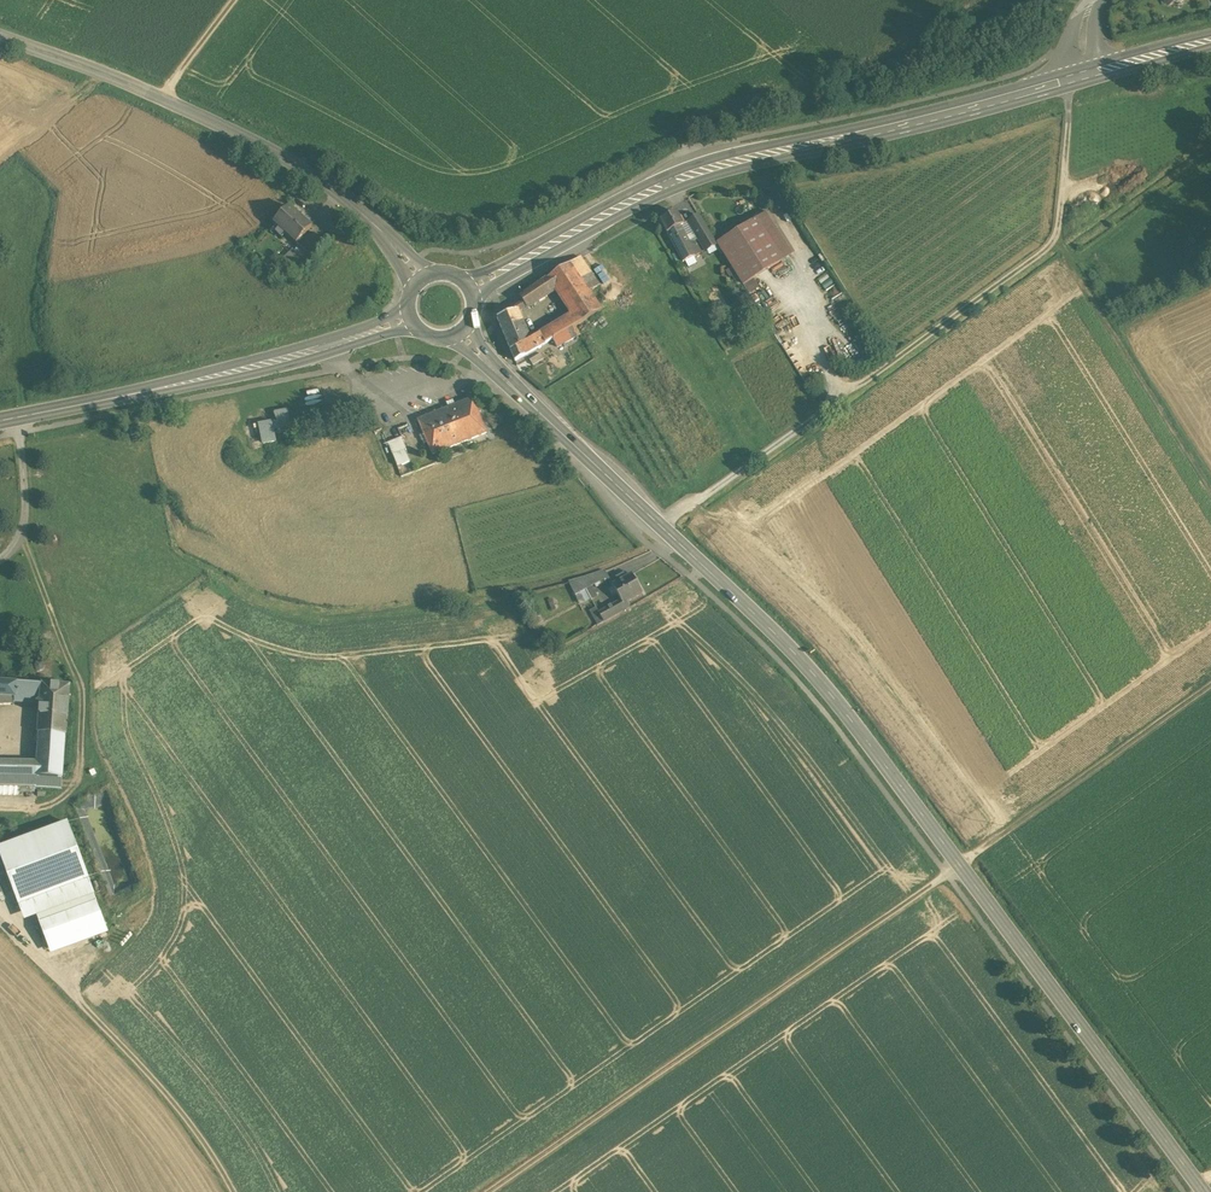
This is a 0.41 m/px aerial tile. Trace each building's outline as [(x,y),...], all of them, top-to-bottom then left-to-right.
[(312,228),(289,207),(274,224),(277,227),(274,231),(282,238),(285,234),(297,245),(312,228)] [(676,213),(661,221),(668,234),(679,228),(683,226),(676,213)] [(767,213),(758,219),(784,260),(793,255),(767,213)] [(707,251),(717,245),(699,216),(689,222),(707,251)] [(758,219),(717,245),(743,286),(784,260),(758,219)] [(679,228),(668,234),(677,252),(689,246),(679,228)] [(277,243),(266,233),(259,240),(271,251),(277,243)] [(689,246),(677,252),(683,263),(695,257),(689,246)] [(601,311),(570,265),(560,271),(590,318),(601,311)] [(590,318),(560,271),(524,295),(530,305),(551,292),(568,318),(574,327),(575,327),(590,318)] [(529,341),(516,311),(497,319),(510,350),(529,341)] [(568,318),(561,323),(566,332),(574,327),(568,318)] [(561,323),(546,332),(551,341),(553,340),(566,332),(561,323)] [(566,332),(553,340),(558,348),(579,336),(575,327),(574,327),(566,332)] [(551,341),(546,332),(539,335),(545,345),(551,341)] [(529,341),(510,350),(515,362),(545,345),(539,335),(529,341)] [(544,351),(532,358),(536,364),(548,357),(544,351)] [(315,398),(345,396),(343,382),(314,384),(315,398)] [(472,400),(418,422),(424,436),(421,437),(423,442),(426,441),(433,457),(486,435),(472,400)] [(287,411),(276,414),(278,420),(288,418),(287,411)] [(288,418),(278,420),(281,429),(289,427),(288,418)] [(281,429),(278,420),(264,423),(268,442),(278,440),(276,430),(281,429)] [(140,428),(130,431),(131,437),(141,435),(140,428)] [(401,440),(389,445),(393,456),(404,452),(406,451),(401,440)] [(404,452),(393,456),(398,467),(408,463),(404,452)] [(593,593),(611,585),(606,573),(593,578),(572,584),(575,597),(593,593)] [(630,574),(611,585),(620,601),(622,604),(626,602),(641,593),(630,574)] [(620,601),(597,613),(598,616),(601,621),(601,622),(628,607),(626,602),(622,604),(620,601)] [(0,683),(0,692),(14,693),(15,684),(0,683)] [(67,688),(15,684),(14,693),(14,700),(38,703),(41,707),(39,734),(64,735),(67,688)] [(64,735),(39,734),(38,751),(63,753),(64,735)] [(63,753),(38,751),(37,764),(36,777),(61,779),(63,753)] [(36,777),(37,764),(0,762),(0,774),(36,777)] [(0,774),(0,787),(60,791),(61,779),(36,777),(0,774)] [(97,900),(69,825),(0,849),(0,856),(26,926),(38,921),(97,900)] [(97,900),(38,921),(50,954),(108,933),(97,900)]
